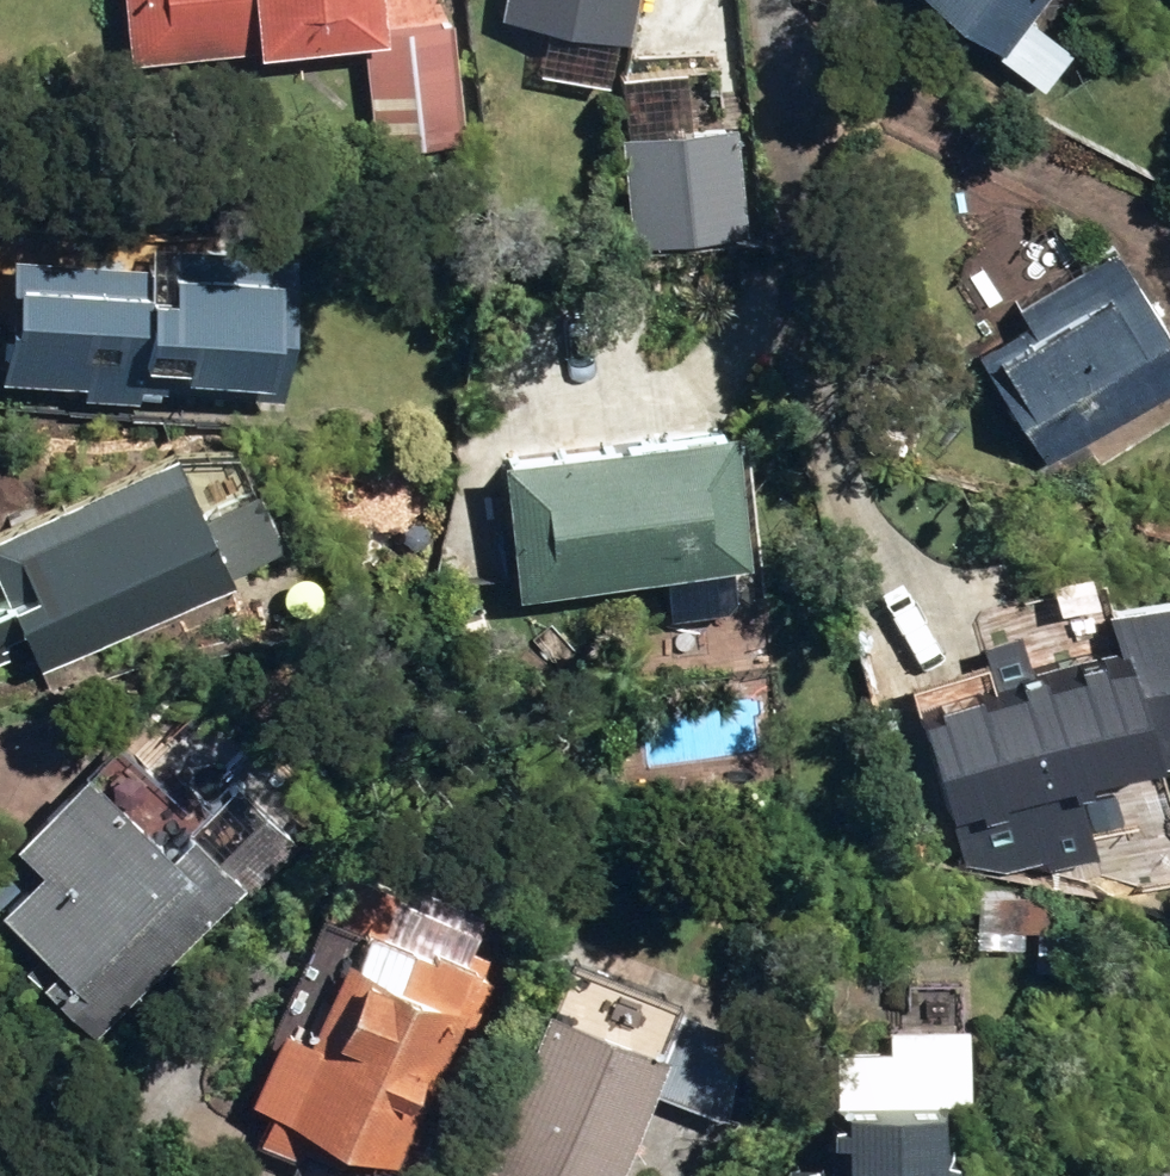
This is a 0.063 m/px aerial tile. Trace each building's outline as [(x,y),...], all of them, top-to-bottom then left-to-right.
[(387,159),(471,150),(457,30),(381,39),(376,0),(128,0),(136,72),(375,46),(387,159)] [(614,35),(619,0),(485,0),(483,14),(614,35)] [(1027,84),(1058,46),(1013,10),(1021,0),(922,0),(1027,84)] [(620,132),(627,268),(722,262),(713,125),(620,132)] [(1031,462),(1169,372),(1169,351),(1097,239),(1005,299),(1015,315),(959,351),(1031,462)] [(270,384),(278,264),(0,247),(0,368),(270,384)] [(651,572),(655,613),(714,606),(724,593),(721,564),(732,562),(717,423),(480,448),(496,588),(651,572)] [(12,644),(20,665),(218,579),(214,568),(276,541),(229,434),(166,459),(160,443),(0,513),(0,649),(12,644)] [(928,804),(955,796),(957,805),(980,798),(977,789),(1042,769),(1045,780),(1062,775),(1058,764),(1132,743),(1133,750),(1169,739),(1169,638),(1099,659),(1096,643),(898,701),(928,804)] [(70,1026),(212,882),(160,832),(144,847),(62,766),(0,829),(0,846),(18,864),(0,882),(0,930),(55,985),(42,999),(70,1026)] [(442,999),(426,992),(440,962),(361,930),(377,888),(329,870),(312,912),(341,923),(329,955),(319,951),(287,1031),(262,1022),(230,1099),(254,1109),(243,1138),(288,1155),(279,1175),(369,1175),(442,999)] [(575,1019),(592,1024),(607,1016),(613,998),(605,982),(587,977),(571,985),(565,1003),(575,1019)] [(630,1082),(708,1109),(738,1029),(657,1001),(641,1046),(520,1002),(457,1175),(597,1175),(630,1082)] [(956,1025),(881,1024),(882,1044),(819,1044),(820,1113),(807,1113),(807,1132),(821,1132),(820,1170),(807,1169),(807,1175),(956,1175),(956,1025)]
